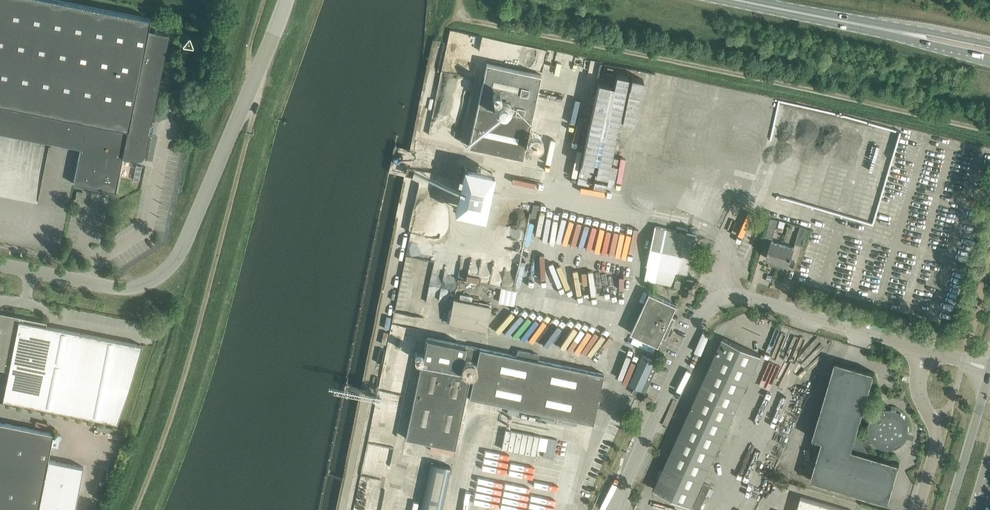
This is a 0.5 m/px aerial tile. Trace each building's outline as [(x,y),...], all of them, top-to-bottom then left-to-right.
[(137,159),(139,159),(141,158),(143,157),(145,155),(145,153),(170,38),(168,38),(169,33),(160,31),(148,29),(150,18),(59,0),(0,0),(0,131),(80,148),(73,183),(116,191),(123,156),(137,159)] [(478,103),(468,146),(523,158),(532,116),(541,74),(487,62),(478,103)] [(773,236),(778,219),(771,217),(766,234),(773,236)] [(676,230),(656,225),(645,280),(680,287),(681,281),(676,280),(678,271),(688,273),(696,234),(687,232),(688,229),(677,226),(676,230)] [(802,245),(808,228),(800,225),(795,243),(802,245)] [(776,266),(783,243),(771,240),(766,257),(773,259),(771,264),(776,266)] [(789,264),(793,252),(794,247),(783,243),(776,266),(782,268),(783,262),(789,264)] [(685,286),(692,288),(694,280),(687,279),(685,286)] [(673,314),(678,304),(650,291),(631,332),(659,345),(664,334),(667,336),(676,315),(673,314)] [(492,306),(471,301),(472,296),(460,293),(459,299),(454,298),(449,323),(486,331),(492,306)] [(20,317),(0,313),(0,368),(9,370),(20,317)] [(46,326),(47,322),(20,317),(9,370),(3,399),(117,422),(143,345),(46,326)] [(471,372),(476,347),(427,336),(421,361),(422,361),(471,372)] [(761,354),(722,337),(723,337),(654,488),(653,488),(692,506),(761,354)] [(476,347),(471,372),(466,396),(593,422),(603,373),(538,360),(539,354),(518,349),(517,355),(476,347)] [(643,397),(659,362),(643,355),(630,383),(636,386),(633,392),(639,396),(643,397)] [(865,444),(872,440),(871,439),(871,438),(870,437),(869,435),(863,439),(857,429),(874,371),(835,360),(812,437),(822,440),(810,479),(888,502),(900,462),(871,454),(865,444)] [(455,448),(466,396),(471,372),(422,361),(406,438),(455,448)] [(885,408),(881,409),(878,411),(874,413),(872,416),(870,420),(869,424),(868,428),(868,432),(869,435),(870,437),(871,438),(871,439),(872,440),(875,443),(878,446),(882,448),(886,448),(891,448),(895,448),(899,446),(902,443),(905,440),(907,436),(908,432),(909,427),(908,423),(907,419),(904,416),(901,413),(898,410),(894,409),(890,408),(885,408)] [(48,459),(51,444),(59,446),(61,434),(0,422),(0,509),(38,509),(48,459)] [(536,455),(540,436),(506,429),(502,448),(536,455)] [(48,459),(38,509),(75,509),(84,466),(48,459)] [(797,509),(847,509),(801,496),(797,509)]
